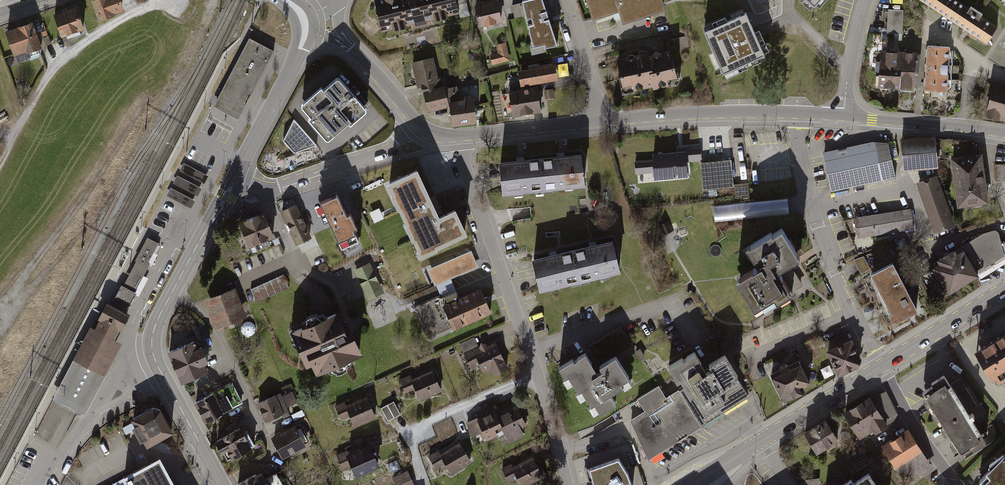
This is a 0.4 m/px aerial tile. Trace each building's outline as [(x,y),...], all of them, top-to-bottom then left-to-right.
[(125,8),(122,0),(91,0),(98,20),(116,14),(115,11),(125,8)] [(384,33),(462,16),(458,0),(383,0),(376,1),(384,33)] [(521,0),(526,19),(531,18),(532,24),(527,25),(532,47),(530,47),(531,54),(532,54),(532,56),(545,53),(544,47),(557,45),(549,18),(544,20),(543,17),(548,16),(543,0),(522,0),(521,0)] [(596,22),(623,13),(627,26),(671,11),(667,0),(589,0),(596,22)] [(812,8),(819,0),(803,0),(812,8)] [(955,0),(921,0),(991,48),(1002,32),(955,0)] [(975,3),(982,9),(988,3),(990,0),(977,0),(975,3)] [(742,2),(697,22),(724,81),(769,61),(742,2)] [(53,13),(61,36),(84,27),(76,4),(53,13)] [(501,4),(478,8),(482,30),(505,25),(501,4)] [(904,11),(888,10),(887,34),(903,35),(904,11)] [(5,29),(13,54),(41,44),(32,19),(5,29)] [(274,51),(249,37),(213,106),(238,119),(274,51)] [(492,64),(511,60),(506,38),(495,40),(497,52),(490,54),(492,64)] [(951,61),(952,48),(928,46),(927,60),(951,61)] [(477,49),(467,52),(469,60),(479,58),(477,49)] [(672,51),(620,62),(626,93),(679,82),(672,51)] [(900,90),(902,53),(880,52),(878,88),(900,90)] [(902,53),(900,90),(916,91),(918,54),(902,53)] [(436,59),(412,65),(418,92),(442,87),(436,59)] [(951,61),(927,60),(926,74),(950,76),(951,61)] [(559,63),(559,75),(569,75),(569,62),(559,63)] [(552,67),(520,73),(522,84),(554,78),(552,67)] [(335,73),(319,86),(318,85),(298,103),(308,115),(306,117),(325,139),(345,121),(347,124),(365,108),(346,87),(347,87),(335,73)] [(950,76),(926,74),(925,91),(949,92),(950,76)] [(1004,120),(1004,86),(999,84),(991,120),(1004,123),(1004,120)] [(538,89),(510,94),(514,117),(542,112),(538,89)] [(444,90),(423,95),(428,111),(448,106),(444,90)] [(472,102),(450,105),(453,125),(474,122),(472,102)] [(315,143),(292,117),(280,138),(292,153),(310,145),(315,143)] [(936,165),(933,138),(904,140),(906,167),(936,165)] [(874,141),(823,152),(831,189),(894,176),(887,142),(874,141)] [(655,160),(636,162),(637,172),(656,170),(657,177),(686,174),(685,161),(701,159),(700,148),(684,150),(685,152),(654,155),(655,160)] [(980,153),(950,158),(954,181),(984,176),(980,153)] [(585,156),(545,159),(549,193),(588,189),(585,156)] [(502,163),(505,197),(549,193),(545,159),(502,163)] [(731,159),(701,162),(703,189),(734,187),(735,198),(749,196),(748,183),(733,185),(731,159)] [(416,165),(383,180),(418,254),(467,231),(455,206),(439,213),(416,165)] [(984,176),(954,181),(958,206),(988,202),(984,176)] [(937,177),(916,183),(933,233),(955,227),(937,177)] [(168,196),(193,207),(196,199),(172,187),(168,196)] [(336,193),(319,201),(339,246),(356,238),(352,228),(355,226),(348,211),(345,213),(336,193)] [(715,219),(790,214),(789,198),(714,203),(715,219)] [(294,205),(281,211),(296,242),(309,237),(294,205)] [(376,222),(385,218),(380,207),(371,211),(376,222)] [(912,212),(855,220),(858,240),(916,232),(912,212)] [(278,244),(267,213),(241,222),(253,253),(278,244)] [(747,248),(758,265),(737,279),(755,307),(788,286),(778,271),(800,257),(781,227),(747,248)] [(964,249),(981,276),(1004,260),(1004,251),(1002,236),(997,232),(984,237),(964,249)] [(136,261),(123,286),(135,292),(149,264),(148,263),(159,242),(147,237),(135,260),(136,261)] [(616,242),(576,252),(583,284),(624,275),(616,242)] [(964,249),(933,268),(952,297),(983,278),(981,276),(964,249)] [(576,252),(536,261),(544,293),(583,284),(576,252)] [(371,260),(354,268),(369,301),(386,293),(371,260)] [(899,264),(866,280),(891,330),(924,314),(899,264)] [(137,293),(135,292),(123,286),(121,285),(120,287),(113,300),(129,308),(137,293)] [(490,313),(480,288),(444,303),(454,328),(490,313)] [(235,290),(206,302),(218,332),(247,321),(235,290)] [(106,302),(93,328),(96,330),(114,339),(115,336),(119,329),(121,330),(129,314),(128,313),(111,305),(106,302)] [(342,315),(295,336),(307,370),(316,366),(320,377),(366,357),(351,322),(346,323),(342,315)] [(93,328),(91,327),(74,360),(80,363),(99,374),(105,376),(122,343),(114,339),(96,330),(93,328)] [(591,355),(561,372),(571,389),(575,387),(585,404),(591,401),(599,416),(620,405),(616,398),(635,388),(620,360),(624,358),(628,365),(637,360),(632,353),(636,351),(625,330),(589,350),(591,355)] [(193,340),(166,351),(180,383),(207,371),(204,363),(207,362),(200,346),(196,347),(193,340)] [(850,340),(828,351),(839,373),(858,364),(860,359),(850,340)] [(481,349),(465,355),(472,374),(482,370),(484,376),(491,373),(494,379),(510,372),(496,344),(488,347),(482,344),(481,349)] [(982,358),(1002,390),(1004,389),(1004,344),(982,358)] [(645,411),(631,420),(649,460),(735,406),(748,397),(733,374),(736,372),(725,355),(710,364),(713,369),(709,372),(696,351),(683,359),(683,358),(669,366),(679,381),(681,380),(686,387),(681,390),(680,389),(667,397),(660,385),(638,399),(645,411)] [(84,415),(105,376),(99,374),(80,363),(74,360),(54,399),(81,413),(84,415)] [(800,362),(771,377),(784,402),(804,391),(803,389),(812,385),(800,362)] [(826,377),(834,373),(830,364),(822,368),(826,377)] [(411,379),(401,382),(407,397),(417,393),(421,404),(444,395),(435,374),(413,382),(411,379)] [(946,389),(930,399),(964,458),(987,444),(953,385),(946,389)] [(237,387),(196,405),(205,425),(246,407),(237,387)] [(281,394),(259,404),(267,420),(289,410),(281,394)] [(873,398),(845,414),(862,443),(889,427),(873,398)] [(380,420),(371,399),(348,408),(346,403),(337,407),(345,426),(354,423),(357,430),(380,420)] [(395,400),(382,406),(388,419),(401,413),(395,400)] [(153,406),(132,418),(147,446),(174,431),(161,408),(153,406)] [(627,416),(629,420),(636,415),(631,406),(616,415),(619,421),(627,416)] [(528,429),(518,408),(509,413),(510,416),(502,419),(506,429),(504,430),(507,437),(512,446),(527,438),(524,431),(528,429)] [(500,413),(480,422),(489,444),(507,437),(504,430),(506,429),(502,419),(500,413)] [(830,422),(807,435),(820,459),(843,446),(830,422)] [(296,425),(273,437),(283,456),(306,444),(296,425)] [(242,428),(217,440),(228,460),(252,447),(242,428)] [(885,448),(907,484),(913,484),(935,472),(911,432),(885,448)] [(473,466),(462,445),(442,456),(439,452),(427,459),(435,471),(447,465),(453,476),(473,466)] [(383,472),(374,446),(340,458),(345,472),(354,469),(359,481),(383,472)] [(588,468),(593,484),(630,484),(625,472),(616,458),(588,468)] [(537,459),(515,468),(513,464),(502,469),(509,484),(517,484),(521,483),(521,484),(537,484),(546,481),(537,459)] [(158,461),(112,484),(171,484),(158,461)] [(982,482),(984,484),(1004,484),(1004,463),(982,482)] [(398,484),(416,484),(409,468),(393,475),(398,484)] [(245,484),(272,484),(267,474),(245,484)] [(875,476),(862,484),(881,484),(875,476)]
